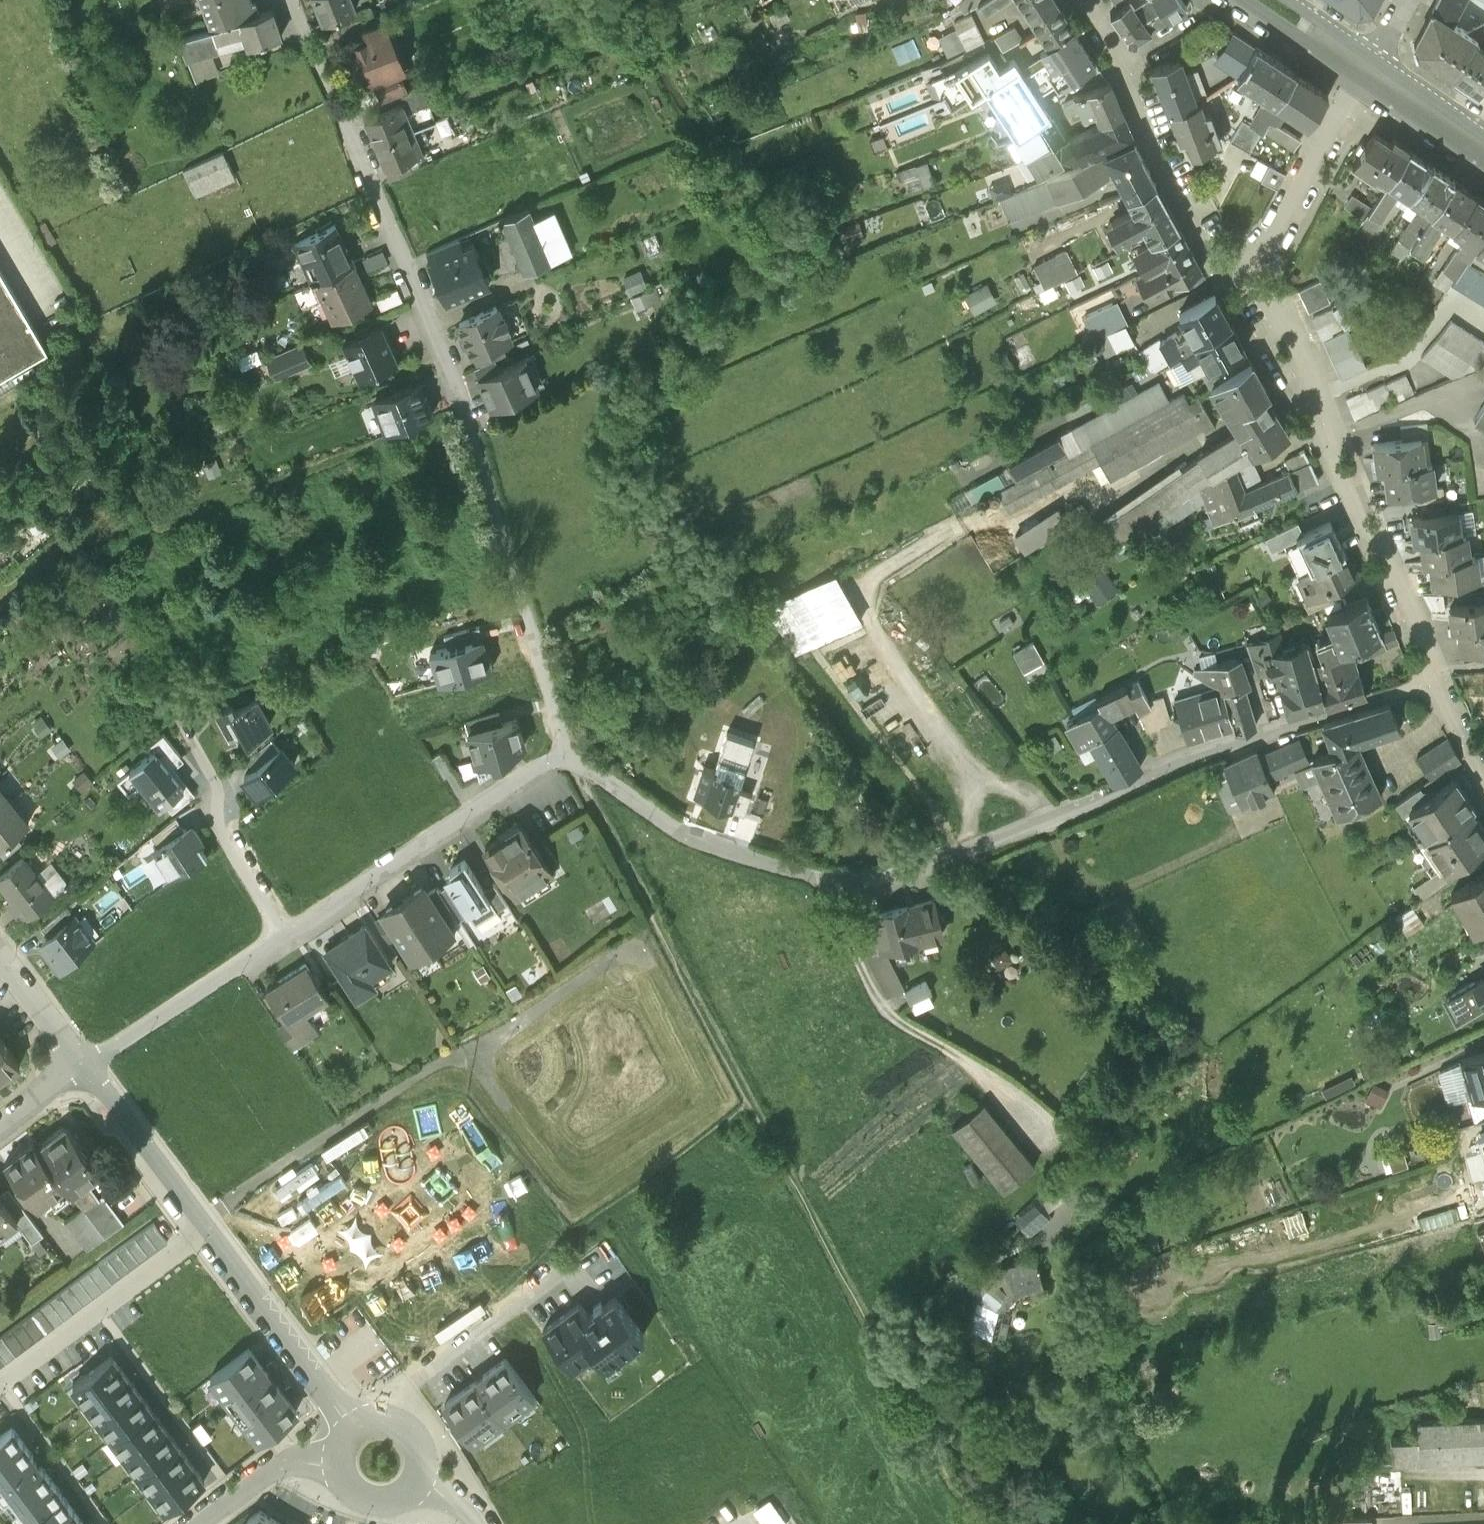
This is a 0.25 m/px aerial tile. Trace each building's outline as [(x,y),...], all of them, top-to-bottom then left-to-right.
[(211,32),(259,16),(255,4),(253,4),(251,0),(199,0),(211,32)] [(323,24),(356,11),(352,0),(313,0),(323,24)] [(362,24),(388,14),(387,11),(401,6),(399,0),(389,0),(384,2),(385,5),(358,15),(362,24)] [(964,8),(977,0),(961,0),(959,1),(964,8)] [(984,11),(1001,0),(977,0),(984,11)] [(1048,43),(1072,26),(1055,0),(1019,0),(1048,43)] [(1150,29),(1134,6),(1130,0),(1114,0),(1118,5),(1109,11),(1127,37),(1135,39),(1150,29)] [(1168,17),(1155,0),(1144,0),(1134,6),(1150,29),(1168,17)] [(1168,17),(1186,6),(1182,0),(1155,0),(1168,17)] [(1358,11),(1372,7),(1376,0),(1342,0),(1358,11)] [(1431,6),(1451,18),(1460,0),(1434,0),(1431,6)] [(790,17),(783,4),(768,12),(775,24),(790,17)] [(1451,18),(1431,6),(1413,40),(1415,48),(1452,71),(1475,37),(1477,35),(1483,32),(1483,21),(1467,29),(1451,18)] [(259,16),(211,32),(179,42),(185,59),(210,51),(245,41),(247,50),(281,38),(272,12),(259,16)] [(983,39),(971,12),(953,21),(965,49),(983,39)] [(994,36),(1001,49),(1022,37),(1013,24),(994,36)] [(1047,59),(1024,74),(1037,94),(1060,80),(1063,84),(1096,63),(1072,26),(1048,43),(1039,48),(1047,59)] [(370,41),(344,51),(359,89),(376,82),(397,73),(386,46),(390,45),(383,29),(368,36),(370,41)] [(1216,57),(1238,72),(1256,45),(1234,31),(1216,57)] [(1475,37),(1452,71),(1476,89),(1483,78),(1483,43),(1475,37)] [(1249,122),(1260,128),(1262,129),(1263,127),(1277,101),(1275,101),(1295,71),(1256,45),(1238,72),(1236,75),(1270,97),(1266,102),(1263,100),(1261,101),(1249,122)] [(220,76),(210,51),(185,59),(195,85),(220,76)] [(999,67),(988,51),(954,72),(932,81),(952,111),(985,90),(1020,68),(1014,57),(999,67)] [(1152,68),(1169,112),(1195,102),(1178,59),(1152,68)] [(1051,116),(1037,94),(1024,74),(1020,68),(985,90),(1015,137),(1016,139),(1031,131),(1051,116)] [(1327,93),(1295,71),(1275,101),(1277,101),(1263,127),(1281,138),(1289,128),(1277,121),(1286,108),(1308,122),(1327,93)] [(406,93),(397,73),(376,82),(384,102),(397,96),(406,93)] [(1095,112),(1100,124),(1123,113),(1110,83),(1072,96),(1063,102),(1069,113),(1078,109),(1082,118),(1095,112)] [(422,86),(406,93),(397,96),(402,108),(403,107),(407,117),(430,107),(422,86)] [(1200,100),(1195,102),(1169,112),(1177,133),(1182,143),(1187,141),(1192,153),(1216,144),(1210,129),(1216,127),(1209,110),(1204,112),(1200,100)] [(1060,118),(1069,113),(1063,102),(1054,109),(1060,118)] [(366,123),(376,147),(413,131),(436,122),(430,107),(407,117),(403,107),(402,108),(366,123)] [(1100,124),(1070,137),(1077,151),(1081,160),(1132,136),(1123,113),(1100,124)] [(1018,159),(1027,156),(1042,145),(1044,149),(1063,137),(1051,116),(1031,131),(1016,139),(1015,137),(1006,140),(1018,159)] [(1249,149),(1260,128),(1249,122),(1241,117),(1229,138),(1249,149)] [(1299,136),(1289,128),(1281,138),(1293,146),(1299,136)] [(1377,172),(1387,179),(1409,148),(1391,136),(1389,140),(1374,129),(1363,144),(1362,143),(1351,160),(1374,176),(1377,172)] [(423,157),(413,131),(376,147),(386,172),(408,163),(423,157)] [(1030,178),(1077,151),(1070,137),(1065,139),(1063,137),(1044,149),(1042,145),(1027,156),(1018,159),(1030,178)] [(1105,152),(1128,196),(1155,183),(1138,151),(1133,139),(1105,152)] [(1387,179),(1370,205),(1363,216),(1361,218),(1373,226),(1393,197),(1397,199),(1399,196),(1406,200),(1410,194),(1431,162),(1409,148),(1387,179)] [(183,170),(195,196),(235,177),(223,152),(183,170)] [(935,184),(925,158),(902,167),(911,190),(922,186),(923,188),(935,184)] [(1095,158),(1046,180),(1056,201),(1057,203),(1108,178),(1095,158)] [(1284,169),(1268,161),(1260,176),(1276,184),(1284,169)] [(1453,177),(1431,162),(1410,194),(1420,202),(1391,247),(1403,254),(1410,243),(1453,177)] [(412,172),(408,163),(386,172),(390,181),(412,172)] [(590,181),(587,174),(579,177),(583,184),(590,181)] [(1475,192),(1453,177),(1410,243),(1421,250),(1442,218),(1453,225),(1475,192)] [(1008,220),(1056,201),(1046,180),(1013,192),(999,198),(1008,220)] [(999,198),(1013,192),(1009,183),(992,190),(996,199),(999,198)] [(1178,226),(1155,183),(1128,196),(1135,207),(1112,219),(1121,236),(1143,224),(1151,239),(1178,226)] [(1344,204),(1363,216),(1370,205),(1352,192),(1344,204)] [(1475,192),(1453,225),(1463,233),(1443,264),(1454,271),(1464,257),(1475,240),(1483,227),(1483,198),(1475,192)] [(502,221),(524,274),(571,255),(554,214),(533,223),(528,211),(502,221)] [(867,235),(861,220),(844,227),(850,242),(867,235)] [(312,284),(314,283),(352,266),(345,249),(344,249),(334,226),(294,244),(312,284)] [(1151,239),(1162,261),(1167,268),(1193,254),(1178,226),(1151,239)] [(1475,240),(1483,246),(1483,227),(1475,240)] [(459,240),(426,254),(431,265),(429,266),(445,305),(490,286),(473,247),(464,251),(459,240)] [(1077,272),(1066,249),(1033,266),(1044,288),(1077,272)] [(1174,283),(1201,269),(1193,254),(1167,268),(1162,261),(1135,275),(1146,297),(1174,282),(1174,283)] [(1464,257),(1454,271),(1450,277),(1483,299),(1483,271),(1464,257)] [(353,265),(352,266),(314,283),(332,322),(371,304),(353,265)] [(48,348),(0,266),(0,376),(48,348)] [(648,290),(640,273),(622,280),(630,297),(648,290)] [(1298,288),(1308,309),(1330,299),(1319,278),(1298,288)] [(996,303),(987,285),(966,296),(975,314),(996,303)] [(1052,300),(1047,289),(1041,293),(1046,303),(1052,300)] [(403,302),(397,290),(376,300),(381,312),(403,302)] [(1179,312),(1189,331),(1178,338),(1174,332),(1160,341),(1169,358),(1181,351),(1196,342),(1195,340),(1230,322),(1215,293),(1179,312)] [(1094,339),(1097,337),(1125,324),(1127,323),(1116,300),(1083,316),(1094,339)] [(1312,316),(1321,335),(1343,324),(1338,315),(1336,316),(1331,307),(1312,316)] [(497,309),(459,325),(463,336),(460,337),(465,348),(468,347),(472,357),(474,356),(500,345),(511,341),(506,330),(509,329),(505,319),(502,320),(497,309)] [(1437,336),(1420,353),(1453,374),(1480,363),(1483,357),(1483,339),(1449,317),(1437,336)] [(1196,342),(1181,351),(1193,373),(1200,369),(1211,385),(1250,359),(1230,322),(1195,340),(1196,342)] [(1134,341),(1125,324),(1097,337),(1105,355),(1134,341)] [(398,365),(381,327),(342,344),(359,382),(398,365)] [(1322,338),(1340,377),(1365,365),(1347,327),(1322,338)] [(1149,371),(1169,358),(1160,341),(1159,339),(1138,351),(1149,371)] [(312,363),(302,342),(266,359),(275,380),(312,363)] [(474,356),(479,367),(495,360),(505,356),(500,345),(474,356)] [(1029,348),(1017,353),(1023,366),(1032,362),(1030,358),(1033,357),(1029,348)] [(262,361),(257,350),(238,358),(243,369),(262,361)] [(1193,373),(1181,351),(1169,358),(1182,379),(1193,373)] [(544,387),(531,358),(500,372),(479,381),(492,410),(544,387)] [(1211,385),(1230,416),(1264,395),(1269,392),(1250,359),(1211,385)] [(500,372),(495,360),(479,367),(474,370),(479,381),(500,372)] [(1405,370),(1386,379),(1394,396),(1413,388),(1405,370)] [(1384,379),(1366,387),(1374,405),(1392,397),(1384,379)] [(1056,437),(1057,440),(1064,452),(1065,455),(996,493),(1007,513),(1100,463),(1109,478),(1203,426),(1205,430),(1215,425),(1197,394),(1189,399),(1185,391),(1165,401),(1156,383),(1056,437)] [(419,385),(374,402),(386,434),(431,417),(419,385)] [(1353,415),(1371,407),(1363,388),(1345,396),(1353,415)] [(1230,416),(1238,429),(1196,455),(1197,456),(1211,476),(1249,455),(1288,434),(1264,395),(1230,416)] [(1473,415),(1483,422),(1483,399),(1473,415)] [(1400,424),(1401,438),(1420,435),(1421,436),(1428,435),(1426,420),(1400,424)] [(1376,467),(1384,466),(1424,461),(1421,436),(1420,435),(1401,438),(1373,441),(1376,467)] [(1010,467),(1017,478),(1064,452),(1057,440),(1010,467)] [(1286,469),(1287,470),(1260,481),(1243,488),(1250,507),(1254,506),(1317,478),(1309,460),(1303,449),(1285,459),(1289,468),(1286,469)] [(1235,514),(1250,507),(1243,488),(1260,481),(1249,455),(1211,476),(1199,485),(1214,523),(1235,514)] [(1131,531),(1199,485),(1211,476),(1197,456),(1095,525),(1118,559),(1140,544),(1131,531)] [(221,472),(216,458),(203,463),(209,477),(221,472)] [(1431,460),(1424,461),(1384,466),(1387,492),(1415,488),(1435,486),(1435,485),(1431,460)] [(1442,485),(1435,485),(1435,486),(1415,488),(1416,500),(1443,497),(1442,485)] [(1081,502),(1063,514),(1068,523),(1086,510),(1081,502)] [(1025,552),(1068,523),(1063,514),(1057,506),(1014,535),(1025,552)] [(1259,519),(1254,506),(1250,507),(1235,514),(1241,526),(1259,519)] [(1414,537),(1420,536),(1459,531),(1456,509),(1411,514),(1414,537)] [(1297,538),(1311,568),(1344,552),(1329,520),(1302,533),(1296,536),(1297,538)] [(1302,533),(1297,521),(1264,537),(1271,550),(1297,538),(1296,536),(1302,533)] [(1465,531),(1459,531),(1420,536),(1423,559),(1430,558),(1468,553),(1465,531)] [(1350,565),(1344,552),(1311,568),(1297,574),(1306,594),(1308,596),(1327,588),(1327,586),(1335,582),(1336,583),(1341,581),(1342,582),(1356,576),(1357,573),(1354,565),(1350,565)] [(1474,553),(1468,553),(1430,558),(1433,581),(1477,575),(1474,553)] [(1065,586),(1075,601),(1090,590),(1099,603),(1122,587),(1104,559),(1065,586)] [(858,627),(833,579),(768,613),(800,659),(858,627)] [(1332,598),(1327,588),(1308,596),(1306,594),(1301,596),(1307,608),(1332,598)] [(1365,597),(1327,613),(1338,640),(1334,643),(1332,638),(1330,637),(1316,643),(1322,658),(1349,646),(1353,661),(1386,647),(1399,642),(1393,627),(1380,633),(1370,609),(1365,597)] [(1459,625),(1483,622),(1483,598),(1449,603),(1452,626),(1459,625)] [(999,638),(1017,628),(1008,613),(991,624),(999,638)] [(1459,625),(1461,648),(1483,645),(1483,622),(1459,625)] [(1278,634),(1245,644),(1257,676),(1276,670),(1289,712),(1316,704),(1315,699),(1324,696),(1319,683),(1323,681),(1315,661),(1307,642),(1283,650),(1278,634)] [(865,640),(830,661),(841,678),(875,657),(865,640)] [(448,650),(429,655),(438,686),(492,671),(487,651),(483,652),(480,641),(458,647),(456,642),(446,645),(448,650)] [(1049,670),(1033,643),(1013,655),(1029,682),(1049,670)] [(1461,648),(1463,659),(1483,656),(1483,645),(1461,648)] [(1315,699),(1316,704),(1318,710),(1365,695),(1358,670),(1356,671),(1353,661),(1349,646),(1322,658),(1315,661),(1323,681),(1319,683),(1324,696),(1315,699)] [(643,660),(638,649),(627,653),(632,665),(643,660)] [(1200,656),(1203,667),(1218,663),(1215,652),(1200,656)] [(1248,685),(1238,658),(1218,663),(1203,667),(1194,669),(1192,674),(1210,682),(1221,684),(1223,691),(1243,687),(1248,685)] [(1115,724),(1109,716),(1133,704),(1146,728),(1159,724),(1158,723),(1150,703),(1148,699),(1137,680),(1097,699),(1099,705),(1066,724),(1080,747),(1090,740),(1115,724)] [(1187,741),(1232,727),(1223,691),(1221,684),(1174,699),(1187,741)] [(1256,726),(1243,687),(1223,691),(1232,727),(1234,733),(1256,726)] [(1162,694),(1148,699),(1150,703),(1158,723),(1170,719),(1162,694)] [(270,724),(256,698),(234,710),(232,706),(220,713),(219,710),(210,715),(227,745),(236,740),(232,734),(243,728),(249,739),(270,724)] [(1389,705),(1322,725),(1332,749),(1333,752),(1355,743),(1356,744),(1400,729),(1389,705)] [(42,713),(30,723),(41,736),(53,727),(42,713)] [(464,724),(468,736),(502,726),(499,714),(464,724)] [(500,762),(524,746),(516,722),(502,726),(468,736),(467,736),(474,760),(458,765),(462,781),(479,776),(500,762)] [(1141,766),(1115,724),(1090,740),(1114,782),(1141,766)] [(149,746),(153,751),(154,750),(168,767),(181,757),(163,734),(149,746)] [(1062,748),(1055,736),(1041,744),(1049,756),(1062,748)] [(61,759),(72,750),(62,738),(51,747),(61,759)] [(1299,739),(1259,757),(1269,779),(1309,762),(1299,739)] [(1417,758),(1430,779),(1460,760),(1447,739),(1417,758)] [(731,816),(746,771),(753,749),(740,745),(727,740),(720,764),(715,777),(704,805),(731,816)] [(1333,752),(1332,749),(1312,759),(1314,763),(1296,772),(1303,788),(1321,779),(1337,816),(1380,798),(1356,744),(1355,743),(1333,752)] [(293,764),(279,747),(244,776),(258,793),(269,784),(271,786),(282,777),(280,775),(293,764)] [(129,770),(117,780),(129,795),(141,785),(159,807),(165,803),(172,812),(192,796),(185,787),(168,767),(154,750),(153,751),(129,770)] [(1256,751),(1223,766),(1241,806),(1274,792),(1269,779),(1259,757),(1256,751)] [(506,772),(500,762),(479,776),(486,785),(506,772)] [(1230,811),(1241,806),(1223,766),(1211,771),(1230,811)] [(95,783),(84,770),(72,780),(83,793),(95,783)] [(759,775),(746,771),(731,816),(744,820),(759,775)] [(694,803),(704,805),(715,777),(705,773),(694,803)] [(1424,799),(1407,810),(1408,811),(1427,838),(1470,809),(1473,807),(1454,778),(1424,799)] [(11,800),(0,787),(0,809),(11,800)] [(1402,815),(1408,811),(1407,810),(1424,799),(1416,788),(1394,803),(1402,815)] [(11,800),(0,809),(0,844),(14,833),(28,822),(11,800)] [(768,805),(757,801),(753,815),(764,818),(768,805)] [(1470,809),(1427,838),(1411,848),(1431,876),(1483,840),(1483,829),(1470,809)] [(152,835),(159,845),(184,829),(176,816),(152,835)] [(580,823),(565,831),(571,842),(586,834),(580,823)] [(159,845),(154,849),(173,878),(208,855),(200,843),(202,842),(191,825),(184,829),(159,845)] [(485,848),(517,898),(553,875),(520,825),(485,848)] [(14,833),(0,844),(0,851),(5,857),(22,842),(14,833)] [(20,919),(52,894),(22,856),(0,873),(0,882),(10,896),(5,900),(20,919)] [(452,873),(446,877),(448,880),(447,881),(449,884),(468,914),(475,925),(497,911),(484,891),(465,861),(450,870),(452,873)] [(1450,894),(1472,933),(1483,926),(1483,875),(1450,894)] [(458,921),(468,914),(449,884),(439,891),(458,921)] [(494,885),(484,891),(497,911),(507,904),(494,885)] [(455,937),(423,887),(384,912),(386,915),(398,934),(417,962),(455,937)] [(942,940),(933,905),(869,922),(878,956),(884,955),(942,940)] [(41,926),(49,936),(73,917),(65,907),(41,926)] [(1424,924),(1411,907),(1395,919),(1407,936),(1424,924)] [(388,941),(398,934),(386,915),(376,922),(388,941)] [(41,941),(62,968),(95,942),(75,916),(73,917),(49,936),(41,941)] [(903,995),(884,955),(878,956),(869,922),(851,927),(886,1003),(903,995)] [(349,937),(326,951),(356,998),(374,987),(369,979),(390,965),(364,925),(348,936),(349,937)] [(1467,943),(1473,956),(1483,951),(1483,935),(1467,943)] [(496,959),(486,965),(494,976),(503,970),(496,959)] [(306,963),(267,988),(288,1021),(291,1026),(305,1018),(302,1013),(327,997),(306,963)] [(1483,999),(1483,976),(1473,982),(1483,999)] [(1456,1014),(1483,999),(1473,982),(1442,1000),(1444,1004),(1448,1002),(1456,1014)] [(926,988),(905,999),(910,1010),(932,999),(926,988)] [(305,1018),(291,1026),(288,1021),(278,1027),(292,1049),(315,1033),(305,1018)] [(20,1063),(0,1037),(0,1078),(20,1063)] [(1473,1096),(1483,1093),(1483,1052),(1461,1058),(1465,1071),(1463,1072),(1466,1084),(1469,1083),(1472,1095),(1473,1096)] [(1473,1096),(1472,1095),(1469,1096),(1477,1120),(1483,1118),(1483,1093),(1473,1096)] [(1035,1167),(983,1106),(952,1132),(1004,1193),(1035,1167)] [(101,1170),(68,1125),(39,1146),(67,1185),(84,1207),(105,1236),(124,1221),(103,1193),(99,1196),(88,1180),(101,1170)] [(67,1185),(39,1146),(34,1140),(5,1161),(38,1206),(67,1185)] [(14,1193),(4,1201),(17,1219),(15,1221),(31,1242),(44,1233),(14,1193)] [(0,1196),(0,1232),(15,1221),(17,1219),(4,1201),(0,1196)] [(1048,1221),(1033,1203),(1015,1218),(1030,1236),(1048,1221)] [(105,1236),(84,1207),(66,1220),(87,1249),(105,1236)] [(168,1241),(154,1222),(98,1262),(99,1263),(112,1282),(168,1241)] [(41,1306),(55,1325),(113,1283),(112,1282),(99,1263),(41,1306)] [(1037,1269),(1035,1263),(1002,1273),(997,1278),(991,1278),(981,1289),(982,1296),(977,1300),(969,1335),(970,1335),(970,1338),(973,1338),(973,1336),(996,1341),(1002,1315),(1017,1298),(1044,1289),(1038,1271),(1040,1270),(1039,1268),(1037,1269)] [(543,1331),(572,1369),(596,1351),(605,1364),(644,1335),(615,1297),(603,1306),(601,1303),(594,1308),(597,1311),(589,1316),(580,1303),(543,1331)] [(0,1336),(0,1366),(55,1325),(41,1306),(0,1336)] [(1425,1308),(1429,1338),(1439,1337),(1437,1325),(1446,1324),(1443,1306),(1425,1308)] [(297,1412),(249,1348),(211,1376),(258,1440),(297,1412)] [(112,1356),(73,1384),(87,1403),(126,1374),(112,1356)] [(475,1381),(504,1420),(535,1397),(506,1359),(475,1381)] [(126,1374),(87,1403),(100,1421),(138,1391),(126,1374)] [(475,1381),(445,1404),(474,1442),(504,1420),(475,1381)] [(138,1391),(100,1421),(113,1438),(152,1410),(138,1391)] [(1437,1410),(1438,1422),(1460,1421),(1460,1409),(1437,1410)] [(152,1410),(113,1438),(126,1456),(165,1428),(152,1410)] [(1483,1461),(1483,1420),(1460,1421),(1438,1422),(1417,1423),(1418,1440),(1391,1441),(1392,1465),(1483,1461)] [(0,1436),(0,1491),(24,1523),(81,1523),(83,1522),(42,1466),(40,1467),(32,1457),(34,1455),(13,1427),(0,1436)] [(165,1428),(126,1456),(139,1474),(178,1445),(165,1428)] [(178,1445),(139,1474),(152,1491),(191,1463),(178,1445)] [(191,1463),(152,1491),(166,1510),(205,1482),(191,1463)] [(755,1508),(767,1523),(784,1523),(792,1518),(775,1494),(755,1508)] [(260,1510),(250,1517),(245,1523),(274,1523),(276,1521),(260,1510)]
